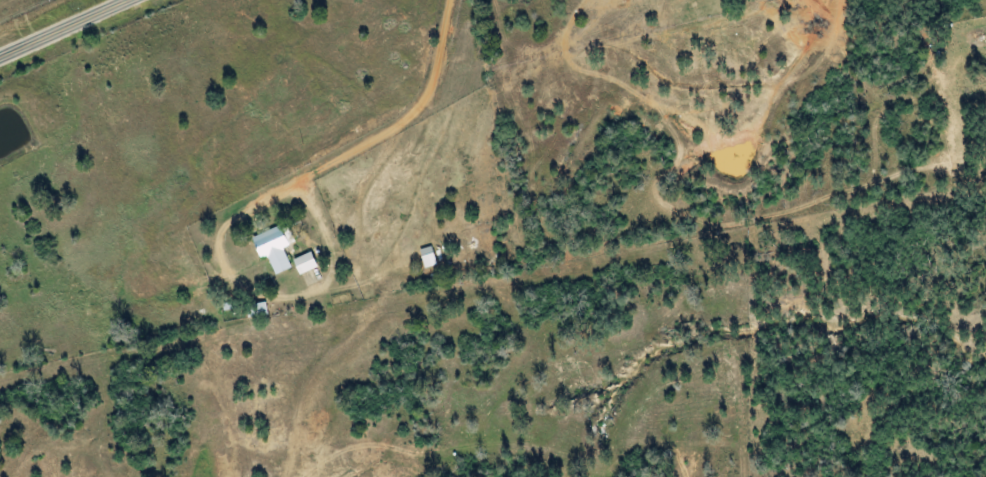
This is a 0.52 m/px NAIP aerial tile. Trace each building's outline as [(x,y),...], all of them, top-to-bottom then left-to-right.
[(250,238),(258,259),(265,256),(273,275),(290,268),(281,248),(293,243),(285,224),(250,238)] [(423,269),(436,266),(430,247),(418,250),(423,269)] [(296,275),(315,269),(310,253),(292,259),(296,275)] [(266,316),(264,302),(252,305),(254,318),(266,316)]
